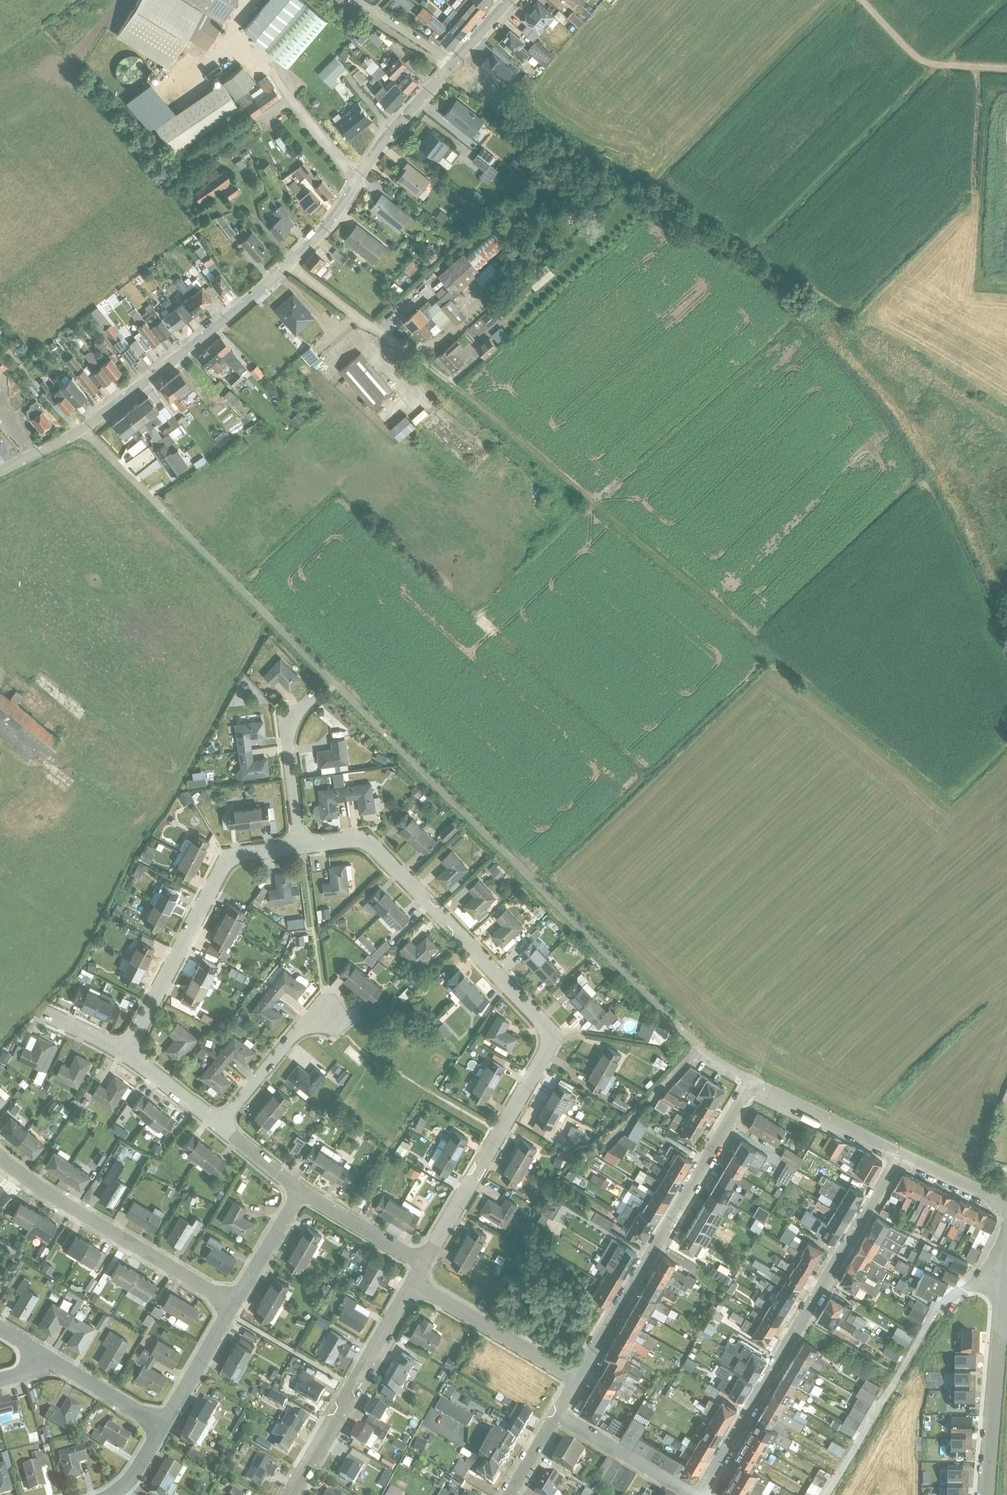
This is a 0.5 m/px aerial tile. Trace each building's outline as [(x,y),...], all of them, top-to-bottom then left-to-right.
[(133,12),(185,42),(187,39),(203,13),(181,0),(140,0),(133,12)] [(203,13),(187,39),(207,50),(222,22),(235,0),(181,0),(203,13)] [(265,51),(308,4),(304,0),(271,0),(243,31),(265,51)] [(409,9),(415,1),(413,0),(397,0),(409,9)] [(496,0),(474,0),(440,38),(453,49),(496,0)] [(543,0),(533,0),(518,18),(539,36),(558,13),(543,0)] [(437,10),(425,1),(417,11),(429,20),(437,10)] [(308,4),(265,51),(286,69),(329,22),(308,4)] [(579,24),(584,19),(572,9),(568,14),(579,24)] [(133,12),(117,37),(168,68),(185,42),(133,12)] [(354,38),(362,45),(373,32),(366,25),(354,38)] [(511,27),(499,41),(523,62),(532,52),(546,65),(555,55),(536,39),(527,50),(521,45),(526,39),(511,27)] [(383,29),(379,33),(389,42),(392,38),(383,29)] [(343,59),(349,54),(344,48),(338,53),(343,59)] [(393,76),(408,60),(399,52),(384,68),(393,76)] [(509,80),(517,70),(496,52),(491,58),(487,53),(477,64),(492,78),(498,71),(509,80)] [(318,75),(333,89),(339,82),(336,79),(346,68),(335,57),(318,75)] [(374,57),(365,66),(377,77),(386,68),(374,57)] [(538,64),(535,68),(540,72),(543,68),(538,64)] [(406,67),(379,95),(391,107),(418,79),(406,67)] [(234,100),(256,83),(243,70),(223,85),(234,100)] [(534,78),(526,72),(519,80),(527,86),(534,78)] [(266,76),(258,82),(265,92),(273,87),(266,76)] [(221,84),(155,130),(173,156),(239,111),(221,84)] [(265,92),(253,101),(260,110),(281,97),(273,87),(265,92)] [(457,96),(444,113),(473,135),(486,118),(457,96)] [(335,119),(350,137),(373,118),(358,100),(335,119)] [(419,144),(448,165),(459,150),(449,143),(452,139),(432,126),(419,144)] [(273,136),(285,151),(292,146),(280,130),(273,136)] [(483,145),(478,151),(491,161),(496,155),(483,145)] [(235,160),(240,167),(246,162),(242,155),(235,160)] [(517,165),(521,160),(515,155),(510,160),(517,165)] [(432,177),(408,158),(405,161),(408,163),(397,176),(418,193),(432,177)] [(270,160),(258,165),(272,196),(284,190),(270,160)] [(299,164),(293,167),(301,177),(306,173),(299,164)] [(235,180),(230,183),(228,181),(234,177),(226,166),(192,188),(200,200),(225,183),(226,185),(223,188),(228,196),(240,188),(235,180)] [(311,169),(307,173),(326,195),(334,189),(323,176),(320,179),(311,169)] [(310,186),(301,195),(312,207),(321,198),(310,186)] [(412,212),(383,190),(371,206),(399,229),(412,212)] [(280,215),(269,224),(280,237),(293,225),(291,224),(295,220),(288,212),(290,210),(282,201),(274,209),(280,215)] [(574,205),(568,210),(573,216),(579,211),(574,205)] [(441,208),(435,215),(450,227),(455,220),(441,208)] [(222,211),(214,215),(230,235),(236,230),(222,211)] [(358,220),(345,237),(375,261),(388,244),(358,220)] [(479,239),(467,251),(480,265),(508,239),(494,225),(479,239)] [(269,247),(252,227),(240,238),(257,258),(269,247)] [(306,259),(317,269),(327,258),(316,248),(306,259)] [(340,249),(338,253),(344,258),(347,254),(340,249)] [(465,250),(439,273),(456,292),(482,269),(465,250)] [(440,256),(435,251),(423,261),(429,266),(440,256)] [(203,257),(207,263),(214,258),(211,252),(203,257)] [(159,266),(151,264),(150,270),(157,272),(159,266)] [(530,282),(537,288),(555,271),(548,264),(530,282)] [(221,268),(209,276),(220,291),(232,282),(221,268)] [(138,273),(133,277),(138,284),(143,279),(138,273)] [(395,278),(390,284),(400,293),(405,287),(395,278)] [(202,282),(193,289),(204,302),(213,296),(202,282)] [(421,303),(405,318),(424,338),(434,329),(436,332),(443,326),(441,324),(452,314),(459,322),(468,313),(451,295),(455,292),(450,286),(448,288),(444,284),(437,291),(440,294),(425,308),(421,303)] [(122,294),(126,292),(121,285),(115,290),(118,294),(122,294)] [(186,316),(204,302),(193,289),(176,302),(186,316)] [(296,332),(316,314),(295,290),(275,307),(296,332)] [(163,334),(171,327),(161,314),(146,295),(135,303),(143,313),(149,309),(156,318),(152,321),(163,334)] [(91,307),(102,322),(108,317),(97,302),(91,307)] [(171,327),(186,316),(176,302),(161,314),(171,327)] [(490,324),(500,316),(495,310),(486,318),(490,324)] [(141,329),(135,333),(145,347),(160,336),(145,317),(136,323),(141,329)] [(130,359),(145,347),(135,333),(126,321),(119,326),(123,330),(120,333),(110,320),(104,325),(130,359)] [(79,334),(75,337),(85,348),(89,345),(79,334)] [(197,353),(207,365),(210,362),(217,370),(225,364),(218,356),(221,353),(228,362),(235,355),(228,347),(230,345),(221,334),(197,353)] [(477,345),(486,356),(499,345),(490,335),(477,345)] [(458,336),(439,353),(453,370),(465,360),(457,351),(465,344),(458,336)] [(48,341),(56,351),(61,348),(53,337),(48,341)] [(311,344),(301,351),(311,362),(320,354),(311,344)] [(89,346),(84,351),(92,361),(98,356),(89,346)] [(395,388),(362,350),(340,369),(373,406),(395,388)] [(90,389),(98,383),(73,351),(65,357),(90,389)] [(121,367),(110,352),(100,360),(111,374),(121,367)] [(28,383),(37,394),(46,387),(56,398),(67,410),(75,402),(64,390),(59,395),(49,384),(55,379),(38,361),(31,368),(37,373),(35,375),(36,376),(28,383)] [(101,362),(94,368),(103,380),(111,374),(101,362)] [(88,392),(65,363),(61,366),(66,372),(65,373),(73,383),(70,386),(80,399),(88,392)] [(255,363),(249,369),(257,378),(264,371),(255,363)] [(159,383),(170,397),(172,395),(182,409),(187,405),(188,407),(194,402),(188,395),(185,397),(182,394),(193,385),(179,367),(159,383)] [(228,377),(233,383),(243,374),(238,369),(228,377)] [(248,375),(246,377),(253,384),(255,382),(248,375)] [(229,386),(223,393),(233,402),(234,400),(245,410),(250,405),(229,386)] [(112,421),(123,435),(131,429),(137,436),(143,431),(137,424),(143,419),(149,426),(162,417),(156,409),(159,406),(148,392),(112,421)] [(26,410),(40,428),(51,419),(42,408),(43,407),(36,397),(30,401),(29,405),(26,407),(26,410)] [(298,410),(291,417),(299,424),(306,417),(298,410)] [(401,438),(417,423),(406,411),(390,425),(401,438)] [(183,431),(187,428),(190,432),(195,427),(183,412),(178,417),(181,420),(180,421),(173,412),(164,418),(171,428),(169,429),(173,435),(182,429),(183,431)] [(260,416),(245,427),(248,432),(263,421),(260,416)] [(127,446),(133,453),(147,443),(141,435),(127,446)] [(203,454),(186,465),(184,462),(187,459),(180,450),(175,454),(171,448),(165,439),(153,448),(171,473),(179,467),(181,469),(185,466),(189,472),(207,460),(203,454)] [(302,675),(282,654),(263,673),(273,683),(279,677),(290,687),(302,675)] [(30,759),(39,747),(48,754),(49,752),(60,738),(61,737),(17,701),(23,694),(16,689),(10,697),(0,690),(0,735),(30,759)] [(234,720),(238,747),(251,745),(250,735),(265,733),(263,716),(234,720)] [(318,747),(320,764),(350,760),(347,735),(332,737),(333,745),(318,747)] [(206,742),(210,748),(216,745),(212,739),(206,742)] [(238,747),(241,774),(271,770),(269,754),(253,756),(251,745),(238,747)] [(389,755),(378,751),(375,758),(386,761),(389,755)] [(384,772),(392,775),(395,768),(387,764),(384,772)] [(348,796),(346,783),(344,769),(334,770),(336,784),(319,786),(323,815),(339,813),(337,798),(348,796)] [(376,808),(373,780),(346,783),(348,796),(359,795),(361,810),(376,808)] [(248,785),(252,789),(256,785),(253,781),(248,785)] [(411,787),(418,795),(423,791),(416,783),(411,787)] [(178,794),(183,803),(194,797),(189,788),(181,789),(182,792),(178,794)] [(196,795),(202,798),(205,792),(200,789),(196,795)] [(272,819),(269,802),(248,804),(250,822),(272,819)] [(250,822),(248,804),(227,807),(229,825),(250,822)] [(424,824),(409,808),(396,821),(411,836),(424,824)] [(442,832),(447,838),(460,826),(455,820),(442,832)] [(439,839),(424,824),(411,836),(426,851),(439,839)] [(194,830),(184,849),(200,857),(210,838),(194,830)] [(455,848),(465,837),(460,833),(450,843),(455,848)] [(140,859),(150,863),(155,851),(144,847),(140,859)] [(184,849),(175,869),(191,876),(200,857),(184,849)] [(470,867),(452,849),(441,860),(446,866),(437,875),(448,887),(470,867)] [(133,872),(140,876),(145,865),(138,861),(133,872)] [(323,882),(325,894),(351,891),(347,861),(329,864),(332,881),(323,882)] [(493,872),(499,877),(502,873),(497,868),(493,872)] [(268,889),(270,901),(295,898),(292,869),(274,871),(276,888),(268,889)] [(497,895),(480,877),(468,888),(474,894),(464,903),(476,916),(497,895)] [(163,881),(153,901),(169,909),(179,889),(163,881)] [(263,883),(255,895),(260,898),(268,886),(263,883)] [(383,912),(397,899),(381,884),(368,897),(383,912)] [(399,928),(412,915),(397,899),(383,912),(399,928)] [(153,901),(144,920),(160,928),(169,909),(153,901)] [(246,909),(230,901),(220,921),(236,929),(246,909)] [(304,916),(304,906),(285,906),(285,916),(304,916)] [(525,925),(508,906),(496,917),(502,923),(492,932),(504,945),(525,925)] [(533,910),(538,916),(543,912),(538,906),(533,910)] [(338,917),(339,924),(347,923),(346,916),(338,917)] [(306,917),(288,917),(289,928),(306,928),(306,917)] [(236,929),(220,921),(210,940),(226,948),(236,929)] [(325,927),(327,932),(336,929),(333,923),(325,927)] [(290,929),(286,927),(282,939),(286,940),(290,929)] [(536,937),(542,931),(537,927),(532,932),(536,937)] [(129,929),(126,935),(137,939),(139,933),(129,929)] [(410,937),(401,946),(419,965),(441,944),(428,931),(416,943),(410,937)] [(296,933),(298,943),(306,941),(304,932),(296,933)] [(370,939),(363,934),(357,941),(363,947),(370,939)] [(139,937),(129,956),(145,964),(155,945),(139,937)] [(535,967),(548,955),(534,939),(520,951),(535,967)] [(209,941),(206,947),(218,953),(221,947),(209,941)] [(378,959),(391,946),(387,942),(374,955),(378,959)] [(217,963),(202,955),(192,974),(208,982),(217,963)] [(550,983),(563,971),(548,955),(535,967),(550,983)] [(129,956),(120,975),(135,983),(145,964),(129,956)] [(356,988),(368,973),(351,959),(339,974),(356,988)] [(88,961),(88,970),(96,970),(96,961),(88,961)] [(377,974),(383,967),(378,962),(372,968),(377,974)] [(265,966),(259,972),(262,975),(268,969),(265,966)] [(307,985),(284,966),(267,987),(278,996),(285,987),(297,997),(307,985)] [(82,967),(79,974),(82,976),(82,978),(90,982),(93,973),(82,967)] [(463,995),(476,983),(460,968),(448,980),(463,995)] [(297,975),(306,984),(309,980),(300,972),(297,975)] [(244,973),(241,981),(253,984),(255,976),(244,973)] [(373,1002),(385,987),(368,973),(356,988),(373,1002)] [(208,982),(192,974),(182,993),(183,994),(181,998),(195,1005),(197,1001),(198,1001),(208,982)] [(398,994),(406,987),(399,978),(390,985),(398,994)] [(581,1006),(594,993),(579,978),(566,990),(581,1006)] [(478,1011),(491,999),(476,983),(463,995),(478,1011)] [(93,1010),(102,992),(90,986),(89,989),(80,986),(74,1002),(93,1010)] [(406,986),(399,997),(404,1000),(411,990),(406,986)] [(278,996),(267,987),(251,1008),(273,1026),(283,1013),(272,1003),(278,996)] [(102,992),(93,1010),(112,1019),(119,1004),(113,1002),(115,998),(102,992)] [(596,1022),(609,1009),(594,993),(581,1006),(596,1022)] [(127,1007),(132,998),(123,994),(118,1003),(127,1007)] [(501,1000),(497,1004),(503,1009),(507,1005),(501,1000)] [(249,1011),(243,1006),(238,1011),(245,1016),(249,1011)] [(202,1012),(199,1018),(212,1023),(214,1016),(202,1012)] [(498,1013),(485,1035),(512,1050),(520,1035),(507,1028),(511,1020),(498,1013)] [(643,1017),(639,1036),(650,1039),(654,1020),(643,1017)] [(196,1035),(177,1018),(167,1029),(175,1036),(166,1046),(178,1057),(196,1035)] [(438,1028),(446,1038),(452,1033),(443,1023),(438,1028)] [(648,1039),(661,1046),(669,1030),(657,1023),(648,1039)] [(32,1049),(38,1037),(31,1033),(25,1046),(32,1049)] [(256,1052),(233,1033),(216,1054),(227,1063),(234,1054),(246,1064),(256,1052)] [(24,1046),(18,1058),(38,1068),(41,1069),(41,1068),(46,1070),(57,1045),(38,1036),(38,1037),(32,1049),(25,1046),(24,1046)] [(474,1040),(471,1045),(486,1054),(489,1048),(474,1040)] [(18,1058),(24,1046),(18,1043),(13,1055),(18,1058)] [(624,1052),(609,1043),(597,1062),(613,1071),(624,1052)] [(0,1055),(0,1057),(7,1061),(12,1054),(4,1049),(0,1055)] [(62,1062),(55,1075),(77,1087),(91,1060),(76,1052),(69,1065),(62,1062)] [(476,1071),(482,1074),(497,1083),(507,1064),(488,1053),(484,1060),(483,1059),(476,1071)] [(227,1063),(216,1054),(199,1075),(221,1093),(232,1080),(221,1070),(227,1063)] [(665,1059),(657,1055),(653,1063),(660,1067),(665,1059)] [(613,1071),(597,1062),(586,1081),(602,1090),(613,1071)] [(298,1063),(288,1076),(311,1094),(327,1075),(316,1066),(311,1073),(298,1063)] [(41,1069),(38,1068),(33,1079),(41,1082),(46,1070),(41,1068),(41,1069)] [(336,1079),(343,1085),(352,1075),(345,1069),(336,1079)] [(681,1133),(695,1142),(728,1087),(701,1071),(695,1082),(703,1086),(698,1094),(691,1090),(688,1095),(700,1103),(699,1106),(697,1105),(690,1118),(677,1111),(669,1124),(682,1131),(681,1133)] [(99,1082),(91,1095),(112,1108),(129,1083),(114,1074),(106,1086),(99,1082)] [(482,1074),(471,1093),(486,1101),(497,1083),(482,1074)] [(47,1081),(44,1088),(51,1091),(54,1084),(47,1081)] [(563,1109),(574,1091),(558,1082),(548,1100),(563,1109)] [(21,1090),(18,1087),(13,1092),(16,1096),(21,1090)] [(293,1098),(279,1087),(265,1104),(279,1115),(293,1098)] [(655,1105),(665,1111),(671,1102),(674,1104),(680,1095),(669,1089),(661,1095),(655,1105)] [(131,1105),(148,1119),(159,1105),(142,1091),(131,1105)] [(629,1102),(616,1094),(611,1102),(625,1110),(629,1102)] [(84,1096),(81,1103),(85,1105),(90,1100),(84,1096)] [(54,1099),(50,1104),(57,1109),(61,1104),(54,1099)] [(552,1127),(563,1109),(548,1100),(533,1126),(543,1132),(548,1125),(552,1127)] [(15,1102),(9,1109),(14,1114),(20,1107),(15,1102)] [(279,1115),(265,1104),(251,1120),(265,1132),(279,1115)] [(63,1105),(59,1109),(63,1112),(62,1114),(66,1117),(72,1109),(68,1106),(67,1108),(63,1105)] [(148,1119),(164,1133),(176,1118),(159,1105),(148,1119)] [(329,1114),(336,1119),(340,1114),(332,1109),(329,1114)] [(415,1128),(422,1131),(428,1116),(421,1113),(415,1128)] [(758,1113),(749,1128),(776,1145),(786,1129),(758,1113)] [(28,1128),(12,1114),(0,1127),(0,1129),(16,1143),(28,1128)] [(125,1136),(129,1130),(115,1121),(111,1126),(125,1136)] [(565,1139),(575,1143),(581,1128),(570,1123),(565,1139)] [(28,1128),(16,1143),(33,1156),(45,1142),(28,1128)] [(356,1134),(361,1137),(365,1131),(361,1128),(356,1134)] [(455,1128),(444,1146),(459,1155),(470,1136),(455,1128)] [(197,1163),(199,1161),(211,1146),(194,1133),(182,1147),(192,1155),(190,1158),(197,1163)] [(609,1148),(623,1156),(628,1146),(633,1149),(638,1140),(626,1133),(618,1140),(609,1148)] [(827,1151),(833,1138),(829,1136),(823,1148),(825,1150),(827,1151)] [(539,1146),(523,1137),(513,1156),(528,1164),(539,1146)] [(833,1138),(827,1151),(826,1153),(835,1158),(835,1157),(855,1167),(855,1168),(873,1179),(883,1162),(865,1151),(833,1137),(833,1138)] [(114,1149),(120,1152),(126,1142),(120,1139),(114,1149)] [(734,1154),(760,1169),(768,1156),(742,1140),(734,1154)] [(163,1145),(155,1141),(151,1148),(160,1152),(163,1145)] [(804,1142),(798,1153),(801,1155),(803,1152),(805,1152),(809,1146),(804,1142)] [(400,1143),(395,1152),(403,1157),(408,1148),(400,1143)] [(333,1155),(315,1144),(305,1159),(324,1170),(333,1155)] [(199,1161),(216,1174),(227,1160),(211,1146),(199,1161)] [(444,1146),(433,1165),(448,1174),(459,1155),(444,1146)] [(786,1147),(780,1157),(788,1161),(798,1167),(804,1157),(786,1147)] [(94,1157),(101,1161),(106,1152),(100,1148),(94,1157)] [(62,1176),(72,1161),(54,1149),(44,1164),(62,1176)] [(688,1169),(694,1159),(679,1150),(673,1160),(688,1169)] [(725,1168),(741,1177),(748,1165),(751,1167),(750,1170),(757,1174),(760,1169),(734,1154),(725,1168)] [(351,1167),(333,1155),(324,1170),(342,1181),(351,1167)] [(99,1198),(113,1206),(127,1183),(115,1175),(123,1161),(116,1156),(103,1177),(109,1181),(99,1198)] [(528,1164),(513,1156),(502,1174),(518,1183),(528,1164)] [(555,1157),(553,1167),(563,1168),(565,1159),(555,1157)] [(683,1178),(688,1169),(673,1160),(668,1169),(683,1178)] [(72,1161),(62,1176),(81,1189),(91,1173),(72,1161)] [(788,1184),(798,1167),(788,1161),(778,1178),(788,1184)] [(411,1166),(406,1174),(417,1180),(422,1171),(411,1166)] [(635,1179),(642,1182),(647,1172),(639,1168),(635,1179)] [(718,1180),(732,1188),(736,1181),(750,1190),(753,1184),(741,1177),(725,1168),(718,1180)] [(677,1189),(683,1178),(668,1169),(662,1180),(677,1189)] [(349,1170),(344,1187),(352,1189),(357,1172),(349,1170)] [(590,1179),(605,1187),(610,1179),(595,1171),(590,1179)] [(670,1200),(677,1189),(662,1180),(648,1172),(645,1177),(658,1185),(655,1191),(670,1200)] [(908,1193),(915,1178),(904,1172),(891,1194),(902,1201),(905,1193),(908,1193)] [(823,1185),(857,1205),(864,1193),(857,1189),(857,1187),(856,1187),(856,1186),(855,1185),(853,1185),(852,1185),(851,1185),(850,1185),(847,1189),(827,1178),(823,1185)] [(915,1178),(908,1193),(900,1209),(906,1212),(912,1198),(916,1199),(918,1196),(924,1182),(915,1178)] [(711,1192),(728,1202),(730,1197),(740,1203),(745,1195),(732,1188),(718,1180),(711,1192)] [(242,1193),(246,1183),(242,1181),(237,1191),(242,1193)] [(924,1182),(918,1196),(922,1197),(917,1208),(916,1207),(910,1219),(917,1222),(933,1186),(924,1182)] [(818,1199),(849,1217),(857,1205),(823,1185),(819,1191),(822,1193),(818,1199)] [(8,1193),(0,1186),(0,1202),(8,1193)] [(175,1189),(167,1186),(165,1192),(172,1195),(175,1189)] [(933,1186),(917,1222),(922,1224),(930,1207),(934,1209),(936,1204),(942,1191),(933,1186)] [(362,1187),(357,1202),(365,1204),(370,1189),(362,1187)] [(778,1188),(774,1195),(779,1198),(783,1190),(778,1188)] [(225,1191),(221,1189),(216,1196),(220,1199),(225,1191)] [(747,1190),(745,1195),(751,1199),(753,1194),(747,1190)] [(393,1218),(403,1202),(384,1191),(375,1206),(393,1218)] [(664,1210),(670,1200),(655,1191),(649,1201),(664,1210)] [(942,1191),(936,1204),(940,1206),(929,1230),(934,1232),(936,1228),(952,1195),(942,1191)] [(728,1202),(711,1192),(705,1202),(725,1214),(727,1209),(732,1212),(732,1211),(735,1213),(738,1208),(728,1202)] [(188,1194),(187,1200),(194,1203),(196,1197),(188,1194)] [(543,1210),(554,1216),(563,1200),(552,1194),(543,1210)] [(9,1195),(1,1205),(5,1208),(13,1198),(9,1195)] [(489,1196),(481,1210),(506,1225),(519,1204),(505,1195),(501,1203),(489,1196)] [(952,1195),(936,1228),(942,1231),(947,1222),(945,1221),(946,1219),(951,1221),(960,1199),(952,1195)] [(14,1199),(4,1214),(6,1215),(8,1213),(11,1215),(19,1202),(14,1199)] [(827,1222),(841,1231),(849,1217),(818,1199),(816,1203),(820,1205),(818,1208),(831,1216),(827,1222)] [(960,1199),(951,1221),(954,1223),(953,1224),(948,1234),(946,1239),(952,1241),(954,1237),(970,1203),(960,1199)] [(30,1228),(39,1212),(21,1201),(11,1217),(30,1228)] [(134,1201),(125,1215),(154,1233),(163,1218),(162,1217),(165,1213),(156,1208),(153,1212),(134,1201)] [(234,1201),(222,1222),(247,1237),(254,1224),(245,1219),(241,1216),(246,1208),(234,1201)] [(659,1220),(664,1210),(649,1201),(643,1211),(659,1220)] [(412,1229),(421,1214),(403,1202),(393,1218),(412,1229)] [(759,1203),(753,1214),(765,1221),(771,1210),(759,1203)] [(970,1203),(954,1237),(959,1239),(968,1219),(972,1221),(978,1207),(970,1203)] [(978,1207),(972,1221),(969,1229),(973,1231),(970,1238),(974,1240),(988,1212),(978,1207)] [(883,1208),(879,1214),(894,1223),(897,1216),(883,1208)] [(615,1221),(597,1210),(592,1218),(611,1229),(615,1221)] [(39,1212),(30,1228),(25,1235),(32,1240),(37,1232),(48,1239),(58,1223),(39,1212)] [(988,1212),(974,1240),(967,1257),(976,1261),(982,1249),(975,1246),(978,1240),(985,1243),(997,1216),(988,1212)] [(180,1217),(166,1240),(181,1249),(191,1232),(196,1236),(204,1223),(196,1218),(193,1224),(180,1217)] [(872,1226),(903,1244),(908,1235),(901,1231),(892,1226),(877,1217),(872,1226)] [(756,1218),(750,1229),(759,1234),(765,1223),(756,1218)] [(646,1241),(652,1230),(634,1220),(627,1232),(636,1237),(637,1235),(646,1241)] [(787,1243),(817,1261),(823,1249),(808,1241),(808,1243),(796,1235),(800,1228),(791,1222),(788,1227),(787,1227),(780,1239),(787,1243)] [(477,1251),(488,1233),(473,1224),(462,1243),(477,1251)] [(881,1243),(893,1250),(898,1253),(903,1244),(872,1226),(867,1235),(881,1243)] [(297,1246),(312,1255),(317,1257),(321,1250),(319,1249),(315,1247),(322,1236),(307,1228),(297,1246)] [(79,1258),(88,1243),(70,1232),(62,1246),(67,1249),(66,1250),(79,1258)] [(687,1233),(679,1246),(694,1254),(697,1256),(698,1255),(703,1258),(709,1247),(687,1233)] [(208,1240),(206,1243),(213,1247),(206,1259),(228,1272),(236,1259),(220,1250),(224,1243),(211,1235),(210,1236),(209,1236),(207,1239),(208,1240)] [(862,1243),(889,1259),(893,1250),(881,1243),(867,1235),(862,1243)] [(315,1247),(319,1249),(325,1239),(322,1236),(315,1247)] [(0,1240),(0,1243),(2,1244),(0,1246),(14,1255),(17,1249),(1,1239),(0,1240)] [(612,1301),(636,1248),(617,1239),(605,1264),(607,1265),(594,1293),(612,1301)] [(88,1243),(79,1258),(96,1270),(106,1254),(88,1243)] [(467,1270),(477,1251),(462,1243),(452,1261),(467,1270)] [(795,1266),(809,1274),(817,1261),(787,1243),(784,1248),(801,1258),(795,1266)] [(857,1252),(883,1268),(889,1259),(862,1243),(857,1252)] [(38,1254),(35,1259),(39,1262),(49,1247),(42,1244),(37,1253),(38,1254)] [(922,1245),(918,1254),(929,1258),(933,1250),(922,1245)] [(312,1255),(297,1246),(286,1265),(301,1273),(312,1255)] [(358,1247),(354,1254),(360,1257),(363,1251),(358,1247)] [(345,1249),(340,1255),(348,1259),(351,1252),(345,1249)] [(912,1249),(908,1258),(913,1261),(917,1252),(912,1249)] [(852,1261),(882,1279),(887,1270),(883,1268),(857,1252),(852,1261)] [(789,1280),(801,1288),(809,1274),(795,1266),(775,1253),(772,1260),(791,1271),(789,1275),(791,1276),(789,1280)] [(747,1254),(744,1261),(749,1264),(752,1257),(747,1254)] [(968,1260),(954,1254),(949,1264),(963,1271),(968,1260)] [(4,1256),(0,1263),(6,1266),(10,1259),(4,1256)] [(657,1268),(689,1286),(692,1288),(692,1287),(698,1290),(700,1286),(695,1283),(697,1279),(688,1274),(687,1276),(674,1268),(677,1264),(664,1256),(657,1268)] [(896,1264),(907,1270),(908,1270),(911,1266),(899,1259),(896,1264)] [(129,1288),(139,1272),(120,1261),(110,1276),(129,1288)] [(377,1280),(381,1283),(383,1285),(391,1276),(386,1273),(387,1271),(371,1261),(366,1269),(367,1270),(364,1275),(361,1273),(360,1276),(359,1275),(356,1280),(357,1281),(356,1283),(359,1284),(373,1293),(373,1292),(370,1289),(377,1280)] [(846,1270),(880,1289),(881,1286),(888,1286),(890,1283),(882,1279),(852,1261),(846,1270)] [(46,1262),(41,1269),(50,1275),(55,1268),(46,1262)] [(915,1263),(912,1270),(918,1273),(921,1266),(915,1263)] [(16,1264),(9,1266),(10,1272),(17,1271),(16,1264)] [(907,1270),(896,1264),(894,1268),(905,1273),(907,1270)] [(714,1267),(710,1273),(727,1283),(731,1277),(714,1267)] [(959,1273),(946,1267),(941,1276),(948,1280),(954,1283),(959,1273)] [(651,1278),(678,1293),(681,1288),(686,1291),(689,1286),(657,1268),(651,1278)] [(941,1276),(924,1268),(914,1290),(935,1300),(939,1290),(943,1292),(948,1280),(941,1276)] [(93,1291),(100,1295),(111,1274),(104,1270),(93,1291)] [(288,1282),(291,1276),(280,1270),(277,1275),(288,1282)] [(880,1289),(846,1270),(840,1281),(844,1283),(842,1285),(854,1292),(855,1291),(856,1292),(855,1295),(862,1299),(867,1290),(876,1296),(880,1289)] [(139,1272),(129,1288),(125,1294),(141,1303),(144,1297),(147,1299),(157,1283),(139,1272)] [(780,1289),(795,1297),(801,1288),(789,1280),(774,1272),(770,1278),(782,1285),(780,1289)] [(12,1308),(26,1316),(39,1294),(27,1287),(32,1280),(24,1275),(15,1289),(21,1292),(12,1308)] [(93,1277),(86,1288),(91,1291),(97,1280),(93,1277)] [(264,1296),(284,1308),(293,1292),(288,1290),(290,1287),(275,1278),(264,1296)] [(643,1292),(659,1301),(664,1294),(675,1301),(679,1294),(678,1293),(651,1278),(643,1292)] [(771,1303),(786,1312),(795,1297),(780,1289),(762,1278),(759,1283),(776,1293),(772,1298),(774,1298),(771,1303)] [(900,1290),(905,1281),(900,1278),(895,1286),(900,1290)] [(370,1289),(373,1292),(381,1283),(377,1280),(370,1289)] [(905,1281),(900,1290),(906,1293),(911,1284),(905,1280),(905,1281)] [(324,1284),(320,1291),(327,1294),(331,1287),(324,1284)] [(77,1299),(79,1296),(68,1289),(67,1292),(77,1299)] [(635,1306),(659,1319),(659,1318),(664,1321),(668,1315),(672,1308),(659,1301),(643,1292),(635,1306)] [(94,1293),(90,1300),(99,1306),(103,1299),(94,1293)] [(171,1293),(162,1307),(178,1317),(175,1322),(186,1328),(190,1323),(198,1310),(171,1293)] [(354,1307),(357,1302),(346,1295),(342,1302),(346,1304),(339,1317),(360,1329),(368,1316),(354,1307)] [(764,1315),(779,1324),(786,1312),(771,1303),(759,1295),(755,1302),(767,1309),(764,1315)] [(79,1296),(77,1299),(70,1312),(52,1302),(37,1327),(51,1335),(59,1322),(66,1326),(74,1314),(84,1298),(79,1296)] [(284,1308),(264,1296),(253,1315),(268,1324),(270,1321),(274,1323),(284,1308)] [(851,1323),(852,1323),(856,1316),(849,1312),(842,1307),(844,1304),(843,1303),(831,1296),(824,1307),(851,1323)] [(907,1316),(921,1322),(929,1303),(914,1298),(907,1316)] [(354,1307),(368,1316),(371,1310),(357,1302),(354,1307)] [(842,1307),(849,1312),(852,1307),(844,1302),(843,1303),(844,1304),(842,1307)] [(719,1303),(712,1315),(721,1320),(724,1315),(719,1313),(723,1305),(719,1303)] [(325,1304),(320,1313),(325,1316),(331,1307),(325,1304)] [(156,1306),(153,1312),(159,1315),(162,1309),(156,1306)] [(626,1320),(642,1329),(645,1324),(644,1323),(646,1319),(656,1324),(659,1319),(635,1306),(626,1320)] [(851,1323),(824,1307),(818,1319),(834,1328),(837,1323),(860,1337),(859,1339),(866,1343),(868,1339),(870,1341),(872,1337),(870,1336),(871,1334),(869,1333),(852,1323),(851,1323)] [(672,1308),(668,1315),(675,1319),(678,1312),(672,1308)] [(752,1322),(773,1335),(779,1324),(764,1315),(753,1309),(751,1313),(755,1316),(752,1322)] [(701,1310),(697,1318),(702,1321),(706,1313),(701,1310)] [(773,1335),(752,1322),(735,1312),(732,1317),(745,1325),(743,1329),(767,1344),(773,1335)] [(104,1313),(96,1327),(101,1330),(110,1316),(104,1313)] [(148,1313),(142,1322),(149,1326),(154,1316),(148,1313)] [(74,1314),(66,1326),(74,1331),(66,1344),(80,1353),(96,1327),(74,1314)] [(320,1315),(315,1322),(327,1329),(331,1322),(320,1315)] [(852,1323),(869,1333),(871,1329),(865,1325),(867,1321),(857,1315),(856,1316),(852,1323)] [(420,1322),(410,1338),(419,1343),(419,1342),(434,1351),(442,1335),(432,1329),(435,1324),(425,1318),(421,1323),(420,1322)] [(297,1319),(295,1326),(304,1328),(306,1321),(297,1319)] [(620,1331),(650,1349),(652,1350),(658,1339),(649,1334),(642,1329),(626,1320),(620,1331)] [(703,1331),(701,1334),(711,1339),(717,1327),(709,1322),(704,1331),(703,1331)] [(906,1344),(912,1332),(897,1325),(891,1337),(906,1344)] [(139,1332),(132,1328),(129,1333),(136,1337),(139,1332)] [(164,1329),(160,1336),(167,1339),(170,1333),(164,1329)] [(108,1346),(97,1362),(112,1372),(113,1370),(117,1373),(123,1364),(119,1361),(130,1342),(110,1330),(102,1343),(108,1346)] [(245,1330),(242,1336),(253,1342),(256,1337),(245,1330)] [(327,1339),(318,1354),(334,1363),(340,1352),(346,1355),(352,1344),(347,1341),(348,1339),(331,1330),(326,1338),(327,1339)] [(980,1331),(962,1330),(962,1354),(955,1354),(954,1408),(975,1409),(976,1377),(970,1377),(970,1373),(976,1373),(976,1355),(979,1355),(980,1331)] [(612,1345),(626,1353),(630,1346),(646,1356),(648,1353),(653,1356),(656,1353),(650,1349),(620,1331),(612,1345)] [(404,1333),(399,1340),(406,1344),(410,1337),(404,1333)] [(230,1355),(244,1363),(255,1345),(241,1337),(230,1355)] [(140,1355),(154,1362),(156,1358),(172,1368),(181,1353),(158,1339),(151,1351),(144,1347),(140,1355)] [(726,1349),(761,1369),(767,1359),(753,1351),(750,1357),(747,1355),(751,1348),(739,1340),(739,1341),(738,1342),(737,1343),(735,1343),(734,1343),(733,1343),(732,1342),(731,1341),(726,1349)] [(799,1350),(823,1364),(837,1373),(839,1370),(832,1366),(833,1364),(830,1362),(832,1358),(804,1341),(799,1350)] [(626,1353),(612,1345),(605,1356),(611,1359),(642,1377),(645,1371),(628,1361),(631,1356),(626,1353)] [(898,1357),(900,1350),(885,1346),(883,1353),(898,1357)] [(761,1369),(726,1349),(720,1359),(755,1379),(761,1369)] [(794,1359),(807,1367),(810,1363),(820,1369),(823,1364),(799,1350),(794,1359)] [(391,1369),(409,1379),(415,1368),(412,1366),(416,1360),(402,1351),(391,1369)] [(154,1362),(140,1355),(135,1352),(131,1358),(136,1361),(136,1362),(142,1366),(136,1377),(149,1385),(152,1378),(162,1384),(166,1377),(151,1368),(154,1362)] [(244,1363),(230,1355),(219,1373),(234,1381),(244,1363)] [(294,1355),(289,1363),(297,1368),(301,1360),(294,1355)] [(677,1355),(673,1360),(678,1363),(682,1358),(677,1355)] [(448,1357),(444,1364),(450,1367),(454,1360),(448,1357)] [(688,1357),(682,1366),(692,1372),(698,1363),(688,1357)] [(606,1368),(632,1383),(635,1379),(639,1382),(642,1377),(611,1359),(606,1368)] [(789,1367),(812,1381),(817,1372),(807,1367),(794,1359),(789,1367)] [(723,1377),(747,1391),(753,1383),(721,1364),(716,1373),(723,1377)] [(306,1370),(313,1375),(315,1370),(308,1366),(306,1370)] [(783,1377),(797,1385),(798,1382),(801,1383),(799,1385),(810,1392),(815,1383),(812,1381),(789,1367),(783,1377)] [(271,1375),(270,1378),(273,1380),(276,1375),(280,1377),(282,1374),(278,1372),(279,1370),(275,1368),(271,1374),(271,1375)] [(600,1377),(627,1392),(629,1389),(633,1391),(636,1386),(632,1383),(606,1368),(600,1377)] [(313,1375),(306,1370),(303,1369),(299,1376),(303,1378),(295,1392),(317,1404),(326,1389),(312,1381),(315,1376),(313,1375)] [(409,1379),(391,1369),(381,1387),(385,1389),(381,1395),(393,1402),(397,1395),(401,1397),(404,1390),(403,1390),(409,1379)] [(443,1369),(437,1380),(443,1383),(449,1372),(443,1369)] [(595,1386),(615,1398),(618,1393),(628,1399),(631,1395),(627,1392),(600,1377),(595,1386)] [(747,1391),(723,1377),(718,1386),(742,1400),(747,1391)] [(778,1385),(806,1401),(808,1396),(795,1388),(797,1385),(783,1377),(778,1385)] [(862,1387),(876,1396),(881,1387),(867,1378),(862,1387)] [(709,1383),(705,1391),(716,1397),(721,1390),(709,1383)] [(265,1384),(259,1394),(264,1397),(269,1387),(265,1384)] [(414,1384),(411,1389),(417,1393),(420,1387),(414,1384)] [(442,1398),(443,1399),(449,1388),(445,1385),(444,1385),(438,1396),(439,1396),(442,1398)] [(671,1385),(665,1396),(670,1399),(677,1388),(671,1385)] [(773,1393),(801,1410),(806,1401),(778,1385),(773,1393)] [(586,1401),(603,1411),(605,1412),(608,1407),(609,1408),(612,1403),(614,1404),(617,1399),(615,1398),(595,1386),(586,1401)] [(859,1397),(871,1404),(876,1396),(862,1387),(861,1387),(856,1395),(859,1397)] [(255,1388),(252,1394),(257,1397),(260,1391),(255,1388)] [(273,1391),(269,1399),(284,1408),(288,1400),(273,1391)] [(218,1392),(215,1396),(224,1402),(227,1398),(218,1392)] [(768,1402),(805,1423),(808,1419),(805,1417),(808,1414),(801,1410),(773,1393),(768,1402)] [(510,1420),(525,1429),(533,1415),(499,1395),(496,1400),(504,1404),(503,1405),(515,1412),(510,1420)] [(21,1414),(17,1397),(0,1401),(0,1418),(0,1419),(21,1414)] [(190,1421),(209,1432),(210,1433),(217,1421),(212,1419),(220,1405),(205,1397),(202,1403),(201,1402),(190,1421)] [(854,1406),(866,1413),(871,1404),(859,1397),(854,1406)] [(443,1399),(442,1398),(436,1409),(467,1428),(474,1417),(443,1399)] [(731,1419),(706,1405),(699,1400),(696,1398),(693,1403),(696,1405),(695,1406),(713,1416),(709,1423),(723,1432),(731,1419)] [(629,1426),(622,1437),(634,1444),(640,1435),(657,1406),(645,1399),(629,1426)] [(706,1405),(731,1419),(737,1409),(722,1400),(720,1405),(710,1399),(706,1405)] [(52,1408),(46,1418),(68,1431),(82,1408),(68,1400),(60,1413),(52,1408)] [(367,1423),(388,1435),(392,1428),(382,1423),(389,1410),(373,1401),(365,1415),(370,1417),(367,1423)] [(603,1411),(586,1401),(580,1412),(596,1422),(603,1411)] [(763,1411),(788,1425),(801,1432),(805,1423),(768,1402),(763,1411)] [(849,1414),(861,1422),(866,1413),(854,1406),(849,1414)] [(277,1424),(299,1437),(310,1419),(294,1410),(291,1416),(288,1415),(284,1413),(277,1424)] [(475,1411),(472,1415),(476,1417),(480,1420),(484,1414),(479,1412),(479,1413),(475,1411)] [(497,1431),(517,1443),(525,1429),(510,1420),(495,1411),(492,1416),(503,1423),(497,1431)] [(758,1419),(788,1437),(791,1432),(785,1429),(788,1425),(763,1411),(758,1419)] [(844,1423),(856,1430),(861,1422),(849,1414),(844,1423)] [(615,1432),(621,1421),(614,1417),(607,1428),(615,1432)] [(753,1428),(775,1440),(788,1448),(793,1439),(788,1437),(758,1419),(753,1428)] [(209,1432),(190,1421),(179,1440),(195,1449),(197,1446),(200,1448),(209,1432)] [(621,1421),(615,1432),(622,1437),(629,1426),(621,1421)] [(856,1430),(844,1423),(840,1421),(836,1427),(853,1436),(856,1430)] [(973,1421),(951,1421),(951,1457),(966,1457),(966,1452),(972,1452),(973,1421)] [(701,1434),(716,1444),(723,1432),(709,1423),(708,1422),(701,1434)] [(388,1435),(367,1423),(364,1428),(359,1425),(351,1439),(372,1451),(379,1438),(384,1441),(388,1435)] [(118,1435),(121,1431),(109,1424),(102,1435),(95,1431),(90,1439),(103,1447),(107,1441),(123,1450),(128,1441),(118,1435)] [(299,1437),(277,1424),(271,1435),(278,1439),(274,1446),(289,1454),(299,1437)] [(87,1425),(80,1433),(85,1438),(92,1429),(87,1425)] [(747,1438),(770,1451),(773,1447),(771,1447),(775,1440),(753,1428),(747,1438)] [(479,1458),(500,1471),(503,1466),(506,1465),(506,1462),(506,1461),(509,1460),(508,1458),(510,1453),(514,1452),(513,1450),(517,1443),(497,1431),(496,1430),(479,1458)] [(118,1435),(128,1441),(131,1437),(121,1431),(118,1435)] [(682,1442),(708,1457),(716,1444),(701,1434),(697,1432),(692,1439),(686,1435),(682,1442)] [(685,1463),(700,1471),(708,1457),(682,1442),(667,1433),(663,1440),(680,1449),(680,1448),(683,1450),(680,1455),(687,1459),(685,1463)] [(640,1435),(634,1444),(638,1448),(660,1461),(666,1451),(640,1435)] [(260,1437),(256,1443),(269,1451),(272,1445),(260,1437)] [(741,1463),(752,1469),(758,1459),(764,1462),(770,1451),(747,1438),(737,1455),(743,1459),(741,1463)] [(417,1439),(414,1449),(424,1453),(428,1443),(417,1439)] [(833,1439),(828,1448),(842,1457),(847,1448),(833,1439)] [(559,1450),(579,1463),(586,1452),(565,1440),(559,1450)] [(223,1441),(220,1446),(230,1451),(233,1447),(223,1441)] [(396,1441),(393,1446),(404,1452),(407,1447),(396,1441)] [(245,1446),(240,1453),(245,1455),(249,1448),(245,1446)] [(83,1447),(58,1454),(66,1482),(82,1478),(78,1465),(88,1462),(83,1447)] [(579,1463),(559,1450),(553,1461),(573,1473),(579,1463)] [(193,1451),(189,1456),(197,1461),(197,1459),(207,1465),(210,1460),(200,1454),(199,1455),(193,1451)] [(666,1451),(660,1461),(692,1480),(696,1479),(700,1471),(685,1463),(666,1451)] [(37,1461),(22,1465),(30,1491),(46,1486),(41,1468),(47,1466),(43,1452),(35,1454),(37,1461)] [(255,1463),(246,1479),(261,1488),(268,1477),(273,1480),(280,1469),(274,1465),(275,1464),(258,1454),(253,1463),(255,1463)] [(347,1464),(339,1476),(341,1477),(354,1485),(366,1464),(349,1455),(345,1462),(347,1464)] [(479,1466),(479,1467),(481,1469),(477,1476),(486,1481),(487,1479),(494,1483),(500,1471),(479,1458),(474,1455),(470,1461),(479,1466)] [(386,1457),(382,1464),(393,1471),(397,1464),(386,1457)] [(407,1457),(403,1465),(409,1468),(413,1461),(407,1457)] [(159,1476),(174,1484),(184,1466),(170,1458),(159,1476)] [(597,1494),(598,1494),(605,1494),(609,1488),(622,1467),(608,1458),(596,1479),(602,1483),(592,1491),(597,1494)] [(472,1468),(471,1469),(476,1472),(479,1467),(479,1466),(470,1461),(468,1460),(466,1464),(472,1468)] [(452,1474),(464,1481),(471,1469),(472,1468),(466,1464),(459,1461),(452,1474)] [(755,1487),(762,1491),(768,1494),(772,1487),(767,1484),(770,1479),(752,1469),(741,1463),(734,1475),(755,1487)] [(14,1492),(6,1464),(0,1465),(0,1494),(2,1494),(14,1492)] [(622,1467),(609,1488),(617,1492),(629,1471),(622,1467)] [(815,1477),(825,1483),(831,1473),(820,1467),(815,1477)] [(947,1469),(947,1494),(968,1494),(969,1474),(963,1474),(963,1469),(947,1469)] [(563,1494),(566,1494),(569,1489),(566,1487),(568,1483),(546,1470),(540,1481),(563,1494)] [(464,1481),(452,1474),(448,1471),(445,1475),(443,1474),(441,1477),(443,1478),(442,1479),(451,1484),(452,1482),(462,1488),(466,1482),(464,1481)] [(617,1492),(622,1494),(626,1494),(637,1476),(629,1471),(617,1492)] [(740,1494),(760,1494),(762,1491),(755,1487),(734,1475),(727,1487),(740,1494)] [(159,1476),(148,1494),(151,1494),(167,1494),(174,1484),(159,1476)] [(825,1483),(815,1477),(804,1494),(818,1494),(825,1483)] [(440,1480),(437,1486),(443,1489),(446,1483),(440,1480)] [(540,1481),(534,1491),(541,1494),(563,1494),(540,1481)] [(405,1494),(391,1486),(387,1494),(404,1494),(405,1494)]
